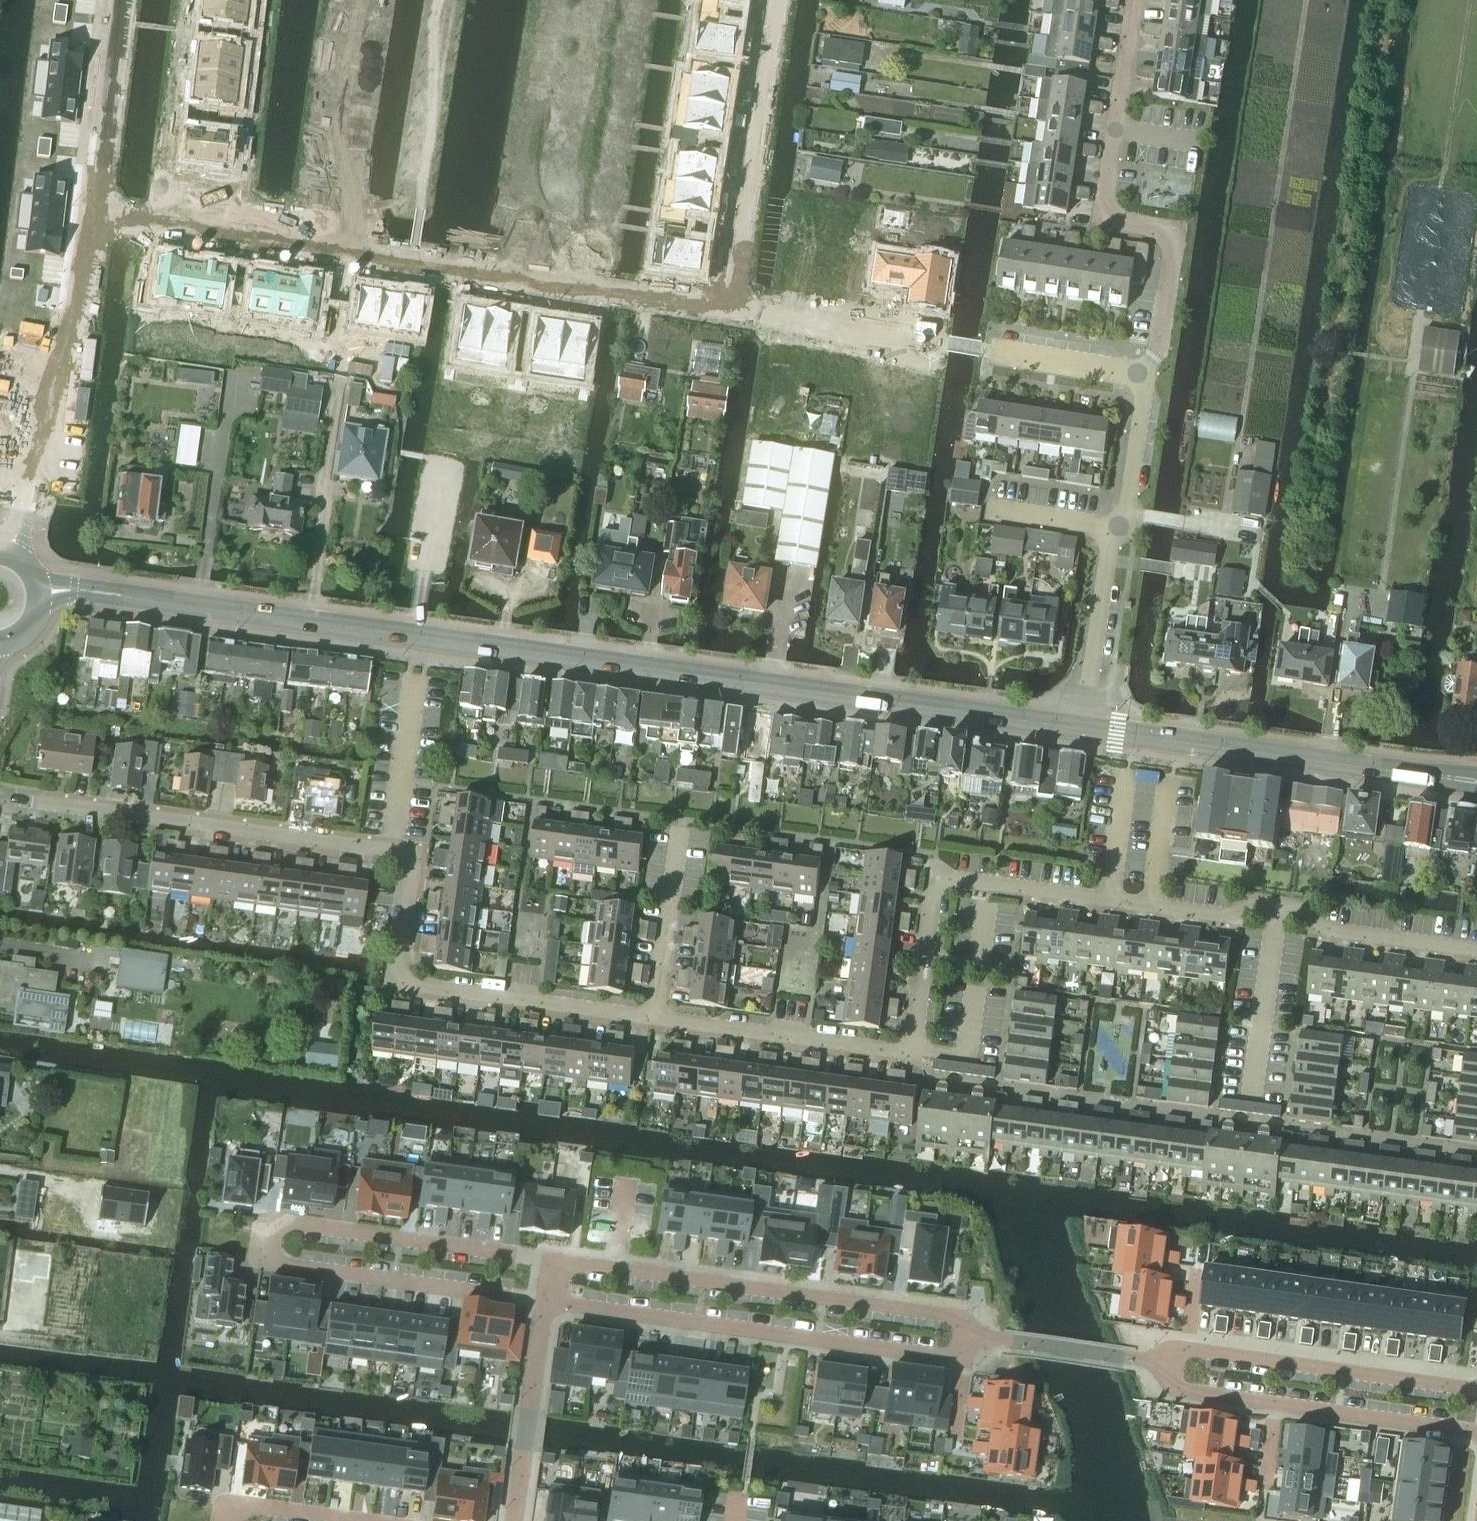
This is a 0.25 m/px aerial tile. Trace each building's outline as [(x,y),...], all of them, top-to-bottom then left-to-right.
[(201,23),(229,26),(228,39),(243,41),(248,1),(239,0),(204,0),(201,23)] [(699,12),(703,13),(714,15),(716,2),(744,6),(745,0),(701,0),(699,12)] [(904,10),(906,0),(878,0),(878,5),(904,10)] [(1052,17),(1096,24),(1098,9),(1099,2),(1085,0),(1054,0),(1052,17)] [(1099,2),(1098,9),(1107,10),(1109,0),(1085,0),(1099,2)] [(1107,10),(1115,11),(1117,10),(1118,9),(1119,1),(1118,0),(1109,0),(1107,10)] [(1166,13),(1198,18),(1198,17),(1212,19),(1215,0),(1168,0),(1166,13)] [(54,7),(53,16),(66,17),(67,8),(54,7)] [(703,13),(697,54),(736,60),(737,54),(742,51),(743,42),(740,38),(740,32),(720,29),(722,16),(714,15),(703,13)] [(1154,27),(1152,39),(1162,40),(1163,34),(1208,41),(1208,40),(1195,38),(1198,18),(1166,13),(1164,28),(1154,27)] [(53,16),(52,25),(65,26),(66,17),(53,16)] [(1052,17),(1049,38),(1093,45),(1092,52),(1101,53),(1102,41),(1093,40),(1096,24),(1052,17)] [(975,59),(980,29),(964,26),(962,40),(960,40),(958,56),(975,59)] [(1144,38),(1152,39),(1154,27),(1146,26),(1143,28),(1142,36),(1144,38)] [(1162,40),(1160,56),(1204,62),(1208,41),(1163,34),(1162,40)] [(1046,60),(1057,62),(1056,73),(1087,78),(1088,68),(1089,68),(1092,52),(1093,45),(1049,38),(1046,60)] [(197,49),(194,76),(238,82),(243,41),(228,39),(226,53),(197,49)] [(856,44),(826,40),(823,61),(853,65),(856,44)] [(1102,41),(1101,53),(1109,54),(1110,53),(1111,52),(1112,45),(1112,43),(1110,42),(1102,41)] [(35,63),(33,81),(78,86),(82,48),(50,44),(48,64),(35,63)] [(1148,69),(1146,82),(1155,83),(1156,77),(1200,84),(1204,62),(1160,56),(1158,71),(1148,69)] [(691,63),(685,103),(728,110),(732,83),(704,79),(706,66),(691,63)] [(1138,80),(1146,82),(1148,69),(1139,68),(1137,70),(1136,79),(1138,80)] [(189,81),(187,97),(191,97),(191,103),(219,107),(218,120),(233,122),(238,82),(194,76),(193,81),(189,81)] [(1153,99),(1185,104),(1197,106),(1200,84),(1156,77),(1155,83),(1153,99)] [(33,81),(31,99),(44,101),(41,120),(73,124),(78,86),(33,81)] [(1042,81),(1039,102),(1083,108),(1082,115),(1091,117),(1093,105),(1084,103),(1086,87),(1042,81)] [(1036,122),(1048,124),(1047,125),(1080,130),(1082,115),(1083,108),(1039,102),(1036,122)] [(685,103),(679,143),(694,146),(696,133),(724,137),(728,110),(685,103)] [(1093,105),(1091,117),(1099,118),(1100,117),(1101,116),(1102,109),(1102,108),(1101,106),(1093,105)] [(866,119),(864,132),(876,134),(878,121),(871,120),(866,119)] [(182,145),(181,153),(184,158),(183,163),(223,168),(228,127),(209,125),(208,138),(187,135),(186,141),(182,145)] [(1047,125),(1044,146),(1032,144),(1076,151),(1075,158),(1085,159),(1086,148),(1077,147),(1080,130),(1047,125)] [(38,140),(37,149),(50,151),(51,142),(38,140)] [(679,143),(672,184),(716,190),(720,163),(692,159),(694,146),(679,143)] [(881,143),(878,162),(896,164),(898,146),(881,143)] [(1032,144),(1029,166),(1073,173),(1075,158),(1076,151),(1032,144)] [(1086,148),(1085,159),(1093,160),(1094,159),(1095,158),(1096,151),(1095,150),(1093,149),(1086,148)] [(37,149),(36,158),(49,160),(50,151),(37,149)] [(810,181),(840,186),(844,163),(814,158),(810,181)] [(1029,166),(1026,187),(1070,194),(1069,201),(1078,202),(1080,190),(1071,189),(1073,173),(1029,166)] [(19,196),(17,214),(62,220),(66,182),(34,178),(32,198),(19,196)] [(672,184),(666,224),(681,226),(683,213),(712,217),(716,190),(672,184)] [(1023,208),(1035,210),(1034,212),(1067,217),(1069,201),(1070,194),(1026,187),(1023,208)] [(1080,190),(1078,202),(1086,203),(1087,202),(1088,201),(1090,194),(1089,193),(1088,191),(1080,190)] [(886,210),(883,224),(903,227),(905,214),(886,210)] [(17,214),(15,233),(28,234),(25,254),(57,258),(62,220),(17,214)] [(670,228),(663,269),(703,275),(704,270),(708,266),(710,258),(706,253),(707,247),(687,244),(689,231),(670,228)] [(832,232),(822,296),(851,300),(852,291),(866,293),(875,239),(859,236),(856,252),(830,248),(833,232),(832,232)] [(997,291),(1019,294),(1026,249),(1004,246),(997,291)] [(1112,262),(1105,307),(1127,310),(1131,285),(1142,287),(1144,284),(1149,250),(1147,247),(1137,246),(1134,265),(1112,262)] [(1026,249),(1019,294),(1040,297),(1047,252),(1026,249)] [(1047,252),(1040,297),(1062,300),(1069,255),(1047,252)] [(1069,255),(1062,300),(1084,304),(1090,259),(1069,255)] [(140,284),(137,308),(151,310),(152,304),(174,307),(174,306),(181,265),(181,264),(177,263),(177,259),(163,257),(163,261),(158,260),(154,287),(140,284)] [(878,257),(874,284),(905,289),(906,286),(913,287),(911,304),(944,309),(951,265),(918,260),(917,263),(878,257)] [(1090,259),(1084,304),(1105,307),(1112,262),(1090,259)] [(181,265),(174,306),(197,309),(203,269),(181,265)] [(203,269),(197,309),(220,313),(220,309),(234,311),(238,287),(224,285),(226,270),(203,267),(203,269)] [(10,271),(9,280),(22,282),(23,273),(10,271)] [(238,287),(234,311),(248,313),(247,317),(270,320),(276,280),(276,278),(254,275),(251,289),(238,287)] [(292,324),(292,326),(315,329),(314,335),(327,337),(331,314),(317,312),(321,285),(317,284),(318,280),(303,278),(303,282),(299,282),(298,283),(292,324)] [(276,280),(270,320),(292,324),(298,283),(276,280)] [(359,291),(353,329),(374,332),(380,296),(380,294),(359,291)] [(380,296),(374,332),(396,335),(401,299),(380,296)] [(401,299),(396,335),(417,339),(423,301),(402,297),(401,299)] [(462,309),(455,353),(482,357),(489,314),(484,313),(484,309),(469,306),(468,310),(462,309)] [(489,314),(482,357),(509,361),(516,318),(489,314)] [(540,321),(533,365),(560,369),(567,326),(540,321)] [(567,326),(560,369),(587,373),(594,330),(588,329),(588,325),(572,322),(572,326),(567,326)] [(1460,337),(1425,331),(1418,372),(1454,377),(1460,337)] [(266,351),(265,359),(276,361),(278,353),(266,351)] [(168,354),(167,362),(179,364),(180,356),(168,354)] [(446,357),(444,369),(452,371),(454,359),(446,357)] [(358,359),(357,367),(369,369),(370,361),(358,359)] [(370,361),(369,369),(381,371),(382,363),(370,361)] [(392,364),(391,372),(403,374),(404,366),(392,364)] [(512,368),(511,380),(518,381),(520,369),(512,368)] [(520,369),(518,381),(526,382),(528,370),(520,369)] [(262,381),(260,390),(287,394),(283,417),(317,423),(323,391),(305,388),(306,386),(307,377),(264,370),(262,381)] [(623,374),(620,389),(622,389),(643,393),(645,393),(647,379),(623,374)] [(585,379),(583,391),(591,392),(593,381),(585,379)] [(688,419),(723,425),(725,415),(726,415),(729,398),(728,398),(729,390),(694,385),(693,393),(690,393),(688,409),(690,410),(688,419)] [(976,442),(976,438),(998,441),(1003,409),(980,405),(978,417),(971,416),(968,419),(964,444),(971,445),(976,442)] [(1003,409),(998,441),(1019,444),(1024,412),(1003,409)] [(1024,412),(1019,444),(1040,447),(1045,415),(1024,412)] [(1040,447),(1062,450),(1067,418),(1045,415),(1040,447)] [(1067,418),(1062,450),(1062,451),(1083,454),(1088,422),(1067,418)] [(390,421),(389,429),(405,432),(406,424),(390,421)] [(1088,422),(1083,454),(1105,457),(1109,425),(1088,422)] [(387,434),(343,427),(335,477),(379,484),(387,434)] [(1272,474),(1277,445),(1259,442),(1254,471),(1272,474)] [(790,565),(816,569),(834,458),(753,445),(743,506),(784,512),(776,563),(779,563),(779,565),(780,566),(786,567),(788,567),(790,565)] [(991,482),(992,473),(993,464),(984,463),(981,480),(991,482)] [(993,464),(992,473),(1006,475),(1007,466),(993,464)] [(120,480),(115,520),(135,523),(138,524),(137,528),(149,529),(149,525),(153,526),(153,523),(164,524),(165,508),(155,507),(158,484),(140,482),(142,471),(123,469),(122,480),(120,480)] [(906,493),(908,474),(908,472),(890,469),(890,471),(887,491),(905,494),(906,493)] [(1023,469),(1022,477),(1035,479),(1037,471),(1023,469)] [(526,471),(524,483),(544,487),(546,475),(526,471)] [(1037,471),(1035,479),(1048,481),(1050,473),(1037,471)] [(1271,478),(1239,473),(1232,513),(1265,518),(1271,478)] [(1066,475),(1064,484),(1078,486),(1079,477),(1066,475)] [(304,506),(287,503),(291,480),(282,478),(275,477),(272,498),(269,497),(268,500),(252,498),(247,528),(250,529),(253,532),(261,531),(284,534),(292,538),(295,536),(299,537),(304,506)] [(1079,477),(1078,486),(1091,488),(1092,479),(1079,477)] [(950,504),(953,504),(978,508),(982,485),(954,480),(950,504)] [(494,567),(514,571),(522,530),(495,525),(497,515),(483,513),(474,563),(478,564),(477,570),(493,573),(494,567)] [(644,540),(648,518),(635,516),(631,537),(644,540)] [(690,601),(689,601),(696,548),(706,549),(710,523),(682,519),(681,525),(667,523),(663,554),(670,555),(665,597),(672,598),(671,602),(688,605),(689,605),(690,601)] [(602,554),(596,586),(599,587),(598,590),(611,592),(612,589),(622,591),(632,523),(623,521),(621,535),(602,532),(599,553),(602,554)] [(632,523),(622,591),(633,592),(632,595),(645,597),(646,594),(648,595),(653,560),(636,558),(639,542),(630,541),(633,523),(632,523)] [(996,528),(992,554),(1007,556),(1011,530),(996,528)] [(1011,530),(1007,556),(1022,558),(1023,552),(1026,532),(1011,530)] [(534,532),(529,560),(556,565),(561,538),(534,532)] [(1040,533),(1037,554),(1047,555),(1050,534),(1040,533)] [(1059,557),(1058,564),(1074,566),(1076,553),(1076,552),(1076,551),(1078,540),(1076,540),(1062,538),(1059,557)] [(858,626),(868,564),(870,544),(857,542),(850,588),(835,586),(829,622),(832,623),(834,627),(841,628),(846,625),(858,626)] [(1177,542),(1174,562),(1213,568),(1216,548),(1177,542)] [(743,609),(763,613),(769,577),(746,574),(748,561),(735,559),(727,606),(729,607),(729,608),(731,611),(738,612),(743,609)] [(1241,598),(1245,573),(1220,570),(1217,594),(1241,598)] [(874,603),(876,603),(872,630),(883,632),(883,631),(898,634),(904,596),(888,593),(891,578),(878,576),(874,603)] [(964,637),(968,637),(973,601),(972,601),(973,592),(943,588),(937,633),(952,635),(952,637),(964,639),(964,637)] [(973,601),(968,637),(969,638),(969,639),(981,641),(981,639),(993,641),(1000,589),(990,588),(988,603),(973,601)] [(1014,591),(1005,590),(998,642),(1015,644),(1015,645),(1024,647),(1028,609),(1012,607),(1014,591)] [(1415,597),(1391,593),(1386,625),(1411,628),(1415,597)] [(1059,603),(1047,602),(1045,611),(1028,609),(1024,647),(1027,647),(1027,645),(1032,646),(1031,648),(1044,649),(1044,647),(1053,649),(1059,603)] [(1197,619),(1190,668),(1203,670),(1204,672),(1212,673),(1213,672),(1217,672),(1222,640),(1220,640),(1205,638),(1210,605),(1208,604),(1199,609),(1198,617),(1197,619)] [(1458,623),(1470,625),(1472,613),(1460,611),(1458,623)] [(1165,665),(1190,668),(1197,619),(1188,618),(1188,620),(1185,635),(1170,633),(1165,665)] [(91,662),(100,663),(105,625),(87,623),(82,660),(79,660),(77,674),(89,675),(91,662)] [(1222,640),(1217,672),(1242,676),(1245,661),(1246,661),(1247,657),(1246,657),(1248,644),(1246,644),(1248,632),(1232,629),(1233,625),(1223,623),(1220,640),(1222,640)] [(1313,623),(1311,630),(1320,632),(1321,625),(1313,623)] [(105,625),(100,663),(111,665),(117,665),(122,628),(105,625)] [(119,675),(118,678),(136,680),(146,681),(147,676),(149,658),(145,657),(148,631),(125,628),(120,666),(119,675)] [(1275,680),(1302,684),(1310,633),(1300,631),(1297,650),(1280,647),(1275,680)] [(152,632),(149,658),(147,676),(158,678),(159,666),(169,667),(173,635),(152,632)] [(1310,633),(1302,684),(1327,688),(1332,655),(1316,653),(1318,634),(1310,633)] [(173,635),(169,667),(170,662),(183,664),(181,677),(194,678),(199,638),(173,635)] [(1379,676),(1369,675),(1373,654),(1358,652),(1360,637),(1348,635),(1339,688),(1352,690),(1354,693),(1359,694),(1362,691),(1366,692),(1367,691),(1376,692),(1379,676)] [(212,682),(222,683),(228,642),(207,639),(202,673),(213,675),(212,682)] [(228,642),(222,683),(233,685),(234,678),(242,679),(247,645),(228,642)] [(247,645),(242,679),(253,681),(251,696),(260,698),(267,647),(247,645)] [(267,647),(260,698),(260,702),(270,704),(272,683),(282,684),(287,650),(267,647)] [(286,685),(307,688),(311,654),(291,651),(286,685)] [(311,654),(307,688),(326,691),(331,656),(311,654)] [(331,656),(326,691),(346,693),(351,659),(331,656)] [(351,659),(346,693),(365,696),(370,662),(351,659)] [(1446,693),(1455,695),(1452,715),(1454,716),(1456,719),(1464,720),(1467,718),(1469,718),(1470,714),(1476,715),(1476,708),(1476,675),(1471,674),(1470,679),(1457,677),(1457,679),(1448,678),(1445,681),(1443,690),(1446,693)] [(461,720),(482,723),(488,677),(466,675),(461,720)] [(488,677),(482,723),(483,723),(483,722),(496,724),(498,712),(507,713),(508,701),(522,703),(525,682),(524,683),(511,681),(510,680),(488,677)] [(519,726),(545,729),(547,715),(543,710),(546,685),(525,682),(522,703),(519,726)] [(546,722),(547,715),(545,729),(572,733),(578,690),(554,686),(549,722),(546,722)] [(128,690),(118,689),(117,700),(126,701),(128,690)] [(115,710),(117,691),(105,690),(103,709),(115,710)] [(578,690),(572,733),(573,733),(572,738),(593,740),(599,692),(578,690)] [(290,715),(292,693),(281,692),(279,714),(290,715)] [(599,692),(593,740),(593,741),(595,729),(603,730),(603,735),(615,736),(615,732),(616,732),(620,695),(599,692)] [(195,695),(180,694),(177,717),(192,719),(195,695)] [(620,695),(616,732),(637,735),(642,698),(620,695)] [(656,746),(657,743),(658,743),(664,700),(645,698),(641,729),(648,730),(647,741),(656,742),(656,746)] [(657,743),(656,746),(660,747),(660,745),(697,750),(698,747),(704,705),(664,700),(658,743),(657,743)] [(704,705),(698,747),(710,749),(711,738),(719,739),(723,708),(704,705)] [(194,719),(202,720),(203,708),(195,707),(194,719)] [(220,709),(219,718),(231,719),(232,710),(220,709)] [(737,759),(740,735),(743,711),(727,709),(724,733),(721,756),(737,759)] [(784,722),(773,716),(769,747),(774,747),(772,759),(779,760),(785,761),(784,768),(800,770),(801,763),(803,763),(808,725),(802,724),(798,718),(790,717),(784,722)] [(808,725),(803,763),(835,768),(839,766),(844,726),(832,728),(828,722),(820,721),(814,725),(808,725)] [(319,741),(320,724),(302,723),(301,739),(319,741)] [(340,743),(342,724),(329,723),(327,741),(340,743)] [(845,725),(844,726),(839,766),(871,770),(876,731),(867,730),(867,727),(845,725)] [(876,731),(871,770),(872,771),(873,762),(900,765),(899,776),(911,778),(916,739),(906,737),(907,733),(877,729),(876,731)] [(353,734),(352,743),(363,745),(364,735),(353,734)] [(39,771),(89,777),(93,741),(43,735),(39,771)] [(916,739),(911,778),(938,782),(944,742),(940,742),(938,737),(917,735),(916,739)] [(944,742),(938,782),(944,782),(944,779),(955,780),(956,775),(962,776),(962,779),(967,745),(964,745),(963,741),(945,738),(945,742),(944,742)] [(967,745),(962,779),(1002,785),(1003,775),(1007,775),(1010,750),(1006,752),(986,749),(982,743),(973,742),(971,745),(967,745)] [(137,792),(139,773),(153,775),(156,746),(143,744),(142,752),(116,749),(111,789),(137,792)] [(478,748),(461,746),(459,759),(476,761),(478,748)] [(1010,750),(1007,775),(1012,776),(1011,787),(1037,790),(1036,798),(1053,800),(1054,798),(1060,755),(1015,749),(1010,750)] [(498,761),(513,763),(515,752),(500,750),(498,761)] [(515,752),(513,763),(528,765),(529,753),(515,752)] [(209,778),(223,780),(226,756),(209,753),(208,761),(183,758),(179,796),(207,799),(209,778)] [(1060,755),(1054,798),(1080,802),(1086,758),(1060,755)] [(237,782),(234,803),(262,807),(266,769),(243,765),(244,758),(226,756),(223,780),(237,782)] [(585,766),(568,763),(567,772),(583,775),(585,766)] [(749,800),(749,802),(760,803),(761,802),(765,765),(753,763),(749,800)] [(342,785),(328,783),(329,773),(295,769),(291,803),(306,805),(305,815),(338,820),(342,785)] [(611,771),(610,780),(624,782),(625,773),(611,771)] [(678,784),(693,785),(695,774),(679,772),(678,784)] [(695,774),(693,785),(708,787),(710,776),(695,774)] [(1205,774),(1196,840),(1275,851),(1278,831),(1281,813),(1284,785),(1256,781),(1256,782),(1233,779),(1233,778),(1205,774)] [(641,786),(654,787),(655,776),(642,775),(641,786)] [(1281,813),(1278,831),(1337,839),(1337,840),(1339,823),(1343,796),(1343,793),(1284,785),(1281,813)] [(799,791),(797,806),(811,808),(813,793),(799,791)] [(824,808),(833,809),(835,796),(825,794),(824,808)] [(1348,824),(1339,823),(1337,840),(1372,845),(1372,840),(1373,840),(1379,801),(1375,801),(1373,797),(1366,797),(1364,799),(1351,797),(1348,824)] [(459,798),(456,819),(492,824),(502,826),(505,804),(459,798)] [(836,810),(846,811),(848,800),(837,798),(836,810)] [(1388,827),(1385,843),(1404,846),(1431,850),(1439,852),(1439,853),(1441,854),(1444,833),(1447,812),(1437,810),(1437,809),(1427,808),(1424,804),(1416,803),(1412,805),(1410,805),(1407,830),(1388,827)] [(546,821),(548,810),(539,808),(537,820),(546,821)] [(442,809),(440,817),(451,819),(453,810),(442,809)] [(1441,854),(1448,855),(1449,848),(1476,853),(1476,813),(1454,809),(1450,834),(1444,833),(1441,854)] [(982,825),(995,826),(997,811),(983,810),(982,825)] [(925,812),(924,823),(933,824),(935,824),(936,813),(934,813),(925,812)] [(572,824),(580,825),(582,814),(573,813),(572,824)] [(949,826),(958,827),(960,814),(951,813),(949,826)] [(582,814),(580,825),(590,826),(591,815),(582,814)] [(439,826),(450,828),(451,819),(440,817),(439,826)] [(456,819),(453,841),(489,846),(492,824),(456,819)] [(615,830),(623,831),(625,820),(616,819),(615,830)] [(625,820),(623,831),(632,832),(634,821),(625,820)] [(536,824),(532,859),(554,862),(558,827),(536,824)] [(1053,836),(1062,837),(1064,827),(1054,825),(1053,836)] [(558,827),(554,862),(575,865),(580,830),(558,827)] [(575,865),(574,875),(595,878),(596,868),(597,868),(601,833),(580,830),(575,865)] [(9,896),(12,878),(14,863),(45,867),(49,837),(10,832),(8,846),(0,845),(0,895),(9,896)] [(601,833),(597,868),(618,871),(623,836),(601,833)] [(728,845),(736,846),(738,835),(729,834),(728,845)] [(738,835),(736,846),(745,847),(746,836),(738,835)] [(623,836),(618,871),(640,874),(645,839),(623,836)] [(60,840),(54,886),(87,890),(94,843),(79,841),(79,842),(60,840)] [(771,851),(779,852),(781,841),(772,840),(771,851)] [(435,852),(434,860),(486,867),(489,846),(453,841),(452,854),(435,852)] [(781,841),(779,852),(788,853),(790,842),(781,841)] [(150,868),(147,893),(169,896),(176,844),(167,843),(165,859),(152,857),(150,868)] [(176,844),(169,896),(190,899),(195,863),(174,860),(175,855),(183,856),(185,845),(176,844)] [(129,890),(147,893),(150,868),(133,865),(135,849),(105,845),(98,895),(128,899),(129,890)] [(1397,884),(1402,847),(1387,845),(1382,883),(1397,884)] [(813,857),(822,858),(824,847),(815,846),(813,857)] [(714,848),(709,884),(731,887),(735,851),(714,848)] [(209,860),(217,861),(218,850),(210,849),(209,860)] [(218,850),(217,861),(226,862),(227,851),(218,850)] [(735,851),(731,887),(752,890),(757,854),(735,851)] [(1288,852),(1277,851),(1276,858),(1287,859),(1288,852)] [(867,853),(864,875),(900,880),(903,858),(867,853)] [(252,866),(260,867),(261,855),(253,854),(252,866)] [(757,854),(752,890),(773,893),(778,857),(757,854)] [(261,855),(260,867),(269,868),(270,857),(261,855)] [(778,857),(773,893),(795,896),(800,860),(778,857)] [(295,872),(302,872),(304,861),(296,860),(295,872)] [(449,871),(448,884),(483,889),(486,867),(434,860),(433,869),(449,871)] [(800,860),(795,896),(817,899),(822,863),(800,860)] [(304,861),(302,872),(312,874),(313,862),(304,861)] [(195,863),(190,899),(211,901),(216,866),(195,863)] [(216,866),(211,901),(233,904),(237,869),(216,866)] [(337,877),(345,878),(346,867),(338,866),(337,877)] [(344,883),(339,926),(340,926),(341,929),(357,931),(359,929),(361,929),(366,886),(356,885),(357,882),(354,879),(356,868),(346,867),(345,878),(345,883),(344,883)] [(237,869),(233,904),(254,907),(259,871),(237,869)] [(259,871),(254,907),(275,910),(280,874),(259,871)] [(907,872),(905,881),(916,882),(917,874),(907,872)] [(280,874),(275,910),(297,913),(302,877),(280,874)] [(864,875),(861,896),(897,901),(900,880),(864,875)] [(302,877),(297,913),(318,916),(323,880),(302,877)] [(323,880),(318,916),(339,919),(338,926),(339,926),(344,883),(323,880)] [(503,890),(514,892),(515,882),(505,880),(503,890)] [(904,890),(915,891),(916,882),(905,881),(904,890)] [(448,884),(445,905),(481,910),(483,889),(448,884)] [(831,892),(838,893),(839,885),(832,884),(831,892)] [(839,894),(831,893),(830,900),(838,901),(839,894)] [(430,895),(429,903),(440,905),(441,896),(430,895)] [(861,896),(859,918),(894,923),(897,901),(861,896)] [(556,898),(555,912),(566,914),(568,899),(556,898)] [(30,909),(29,912),(41,914),(43,901),(31,900),(30,909)] [(428,912),(439,913),(440,905),(429,903),(428,912)] [(601,904),(598,925),(591,924),(590,926),(634,931),(635,919),(637,909),(601,904)] [(445,905),(442,927),(478,931),(481,910),(445,905)] [(771,913),(761,912),(759,922),(769,924),(771,913)] [(1047,924),(1042,966),(1047,967),(1048,960),(1063,962),(1070,913),(1061,912),(1059,926),(1047,924)] [(1070,913),(1063,962),(1078,964),(1077,971),(1082,972),(1088,930),(1076,928),(1078,914),(1070,913)] [(900,915),(899,923),(910,925),(911,916),(900,915)] [(1036,965),(1042,966),(1047,924),(1035,923),(1036,916),(1027,915),(1021,956),(1037,958),(1036,965)] [(811,918),(803,917),(802,925),(810,926),(811,918)] [(1088,930),(1082,972),(1087,972),(1088,965),(1103,967),(1110,918),(1101,917),(1099,931),(1088,930)] [(699,928),(696,931),(695,939),(700,939),(736,944),(739,923),(726,921),(704,918),(703,918),(702,928),(699,928)] [(859,918),(856,939),(891,944),(894,923),(859,918)] [(1110,918),(1103,967),(1119,970),(1118,976),(1123,977),(1128,935),(1117,934),(1119,919),(1110,918)] [(635,919),(634,931),(638,932),(657,934),(658,927),(657,927),(657,925),(651,924),(640,923),(637,919),(635,919)] [(559,941),(561,921),(554,920),(552,940),(559,941)] [(898,932),(909,934),(910,925),(899,923),(898,932)] [(1128,935),(1123,977),(1128,978),(1129,971),(1144,973),(1151,924),(1142,923),(1140,937),(1128,935)] [(1151,924),(1144,973),(1159,975),(1158,982),(1163,983),(1169,941),(1157,939),(1159,925),(1151,924)] [(587,946),(595,947),(595,948),(631,953),(634,931),(590,926),(587,946)] [(424,938),(423,946),(475,953),(478,931),(442,927),(440,940),(424,938)] [(783,938),(784,929),(771,927),(770,936),(783,938)] [(1169,941),(1163,983),(1168,983),(1169,976),(1185,978),(1191,929),(1182,928),(1180,943),(1169,941)] [(687,929),(685,937),(695,939),(696,931),(687,929)] [(1191,929),(1185,978),(1200,981),(1199,988),(1204,988),(1210,947),(1198,945),(1200,930),(1191,929)] [(638,932),(637,940),(653,942),(655,943),(656,943),(657,934),(638,932)] [(685,937),(684,946),(694,948),(695,939),(685,937)] [(700,939),(697,961),(733,966),(736,944),(700,939)] [(856,939),(853,961),(888,966),(891,944),(856,939)] [(57,940),(56,946),(76,950),(77,943),(57,940)] [(1210,947),(1204,988),(1209,989),(1210,982),(1226,984),(1231,943),(1223,942),(1222,948),(1210,947)] [(438,957),(436,970),(472,975),(475,953),(423,946),(422,955),(438,957)] [(500,949),(499,956),(508,957),(510,947),(504,946),(500,949)] [(595,948),(592,970),(628,974),(631,953),(595,948)] [(167,957),(121,950),(116,989),(161,995),(167,957)] [(1333,963),(1327,1005),(1332,1006),(1333,999),(1348,1001),(1355,952),(1346,951),(1344,965),(1333,963)] [(1355,952),(1348,1001),(1364,1003),(1363,1010),(1367,1011),(1373,969),(1362,967),(1364,953),(1355,952)] [(1312,954),(1307,995),(1323,997),(1322,1005),(1327,1005),(1333,963),(1320,962),(1321,955),(1312,954)] [(498,956),(495,978),(505,979),(508,957),(499,956),(498,956)] [(1373,969),(1367,1011),(1373,1011),(1374,1004),(1389,1006),(1395,957),(1386,956),(1384,970),(1373,969)] [(1395,957),(1389,1006),(1404,1008),(1403,1016),(1408,1016),(1414,974),(1402,973),(1404,959),(1395,957)] [(0,991),(0,1009),(6,1010),(5,1014),(15,1015),(14,1016),(50,1021),(48,1033),(63,1035),(68,1000),(54,998),(57,975),(33,972),(35,961),(14,958),(13,965),(0,964),(0,990),(0,991)] [(894,958),(894,966),(905,968),(906,959),(894,958)] [(696,971),(694,982),(730,987),(733,966),(697,961),(696,971)] [(853,961),(850,982),(886,987),(888,966),(853,961)] [(1414,974),(1408,1016),(1413,1017),(1414,1010),(1429,1012),(1436,963),(1427,962),(1425,976),(1414,974)] [(1436,963),(1429,1012),(1444,1014),(1443,1021),(1448,1022),(1454,979),(1443,978),(1445,964),(1436,963)] [(634,966),(633,975),(644,976),(645,967),(634,966)] [(904,976),(905,968),(894,966),(893,975),(904,976)] [(1454,979),(1448,1022),(1453,1022),(1454,1015),(1469,1017),(1476,969),(1467,967),(1466,981),(1454,979)] [(592,970),(590,990),(625,995),(628,974),(592,970)] [(681,972),(680,980),(690,982),(694,982),(696,971),(694,971),(690,973),(681,972)] [(643,984),(644,976),(633,975),(632,983),(643,984)] [(1019,979),(1018,987),(1027,989),(1028,980),(1019,979)] [(689,990),(690,982),(680,980),(679,989),(689,990)] [(691,1004),(727,1009),(730,987),(694,982),(691,1004)] [(850,982),(847,1004),(883,1008),(886,987),(850,982)] [(1101,988),(1099,999),(1109,1000),(1111,989),(1101,988)] [(1016,994),(1013,1016),(1054,1021),(1057,999),(1016,994)] [(889,1001),(888,1009),(899,1011),(900,1002),(889,1001)] [(1088,1014),(1089,1003),(1080,1002),(1079,1013),(1088,1014)] [(393,1014),(402,1016),(403,1005),(394,1003),(393,1014)] [(847,1004),(844,1026),(880,1030),(883,1008),(847,1004)] [(403,1005),(402,1016),(410,1017),(412,1006),(403,1005)] [(1213,1005),(1212,1014),(1221,1016),(1223,1007),(1213,1005)] [(437,1009),(436,1020),(444,1021),(446,1010),(437,1009)] [(887,1018),(898,1020),(899,1011),(888,1009),(887,1018)] [(444,1026),(439,1062),(460,1065),(465,1029),(456,1028),(456,1025),(453,1023),(455,1012),(446,1010),(444,1021),(444,1026)] [(825,1013),(816,1011),(815,1020),(824,1022),(825,1013)] [(1156,1024),(1157,1013),(1148,1012),(1147,1023),(1156,1024)] [(479,1026),(487,1027),(489,1016),(480,1015),(479,1026)] [(401,1020),(396,1056),(417,1059),(422,1023),(413,1022),(413,1020),(410,1017),(402,1016),(401,1020)] [(489,1016),(487,1027),(496,1029),(498,1018),(489,1016)] [(1013,1016),(1011,1037),(1052,1043),(1054,1021),(1013,1016)] [(1179,1016),(1176,1038),(1217,1043),(1220,1022),(1179,1016)] [(374,1053),(396,1056),(401,1020),(378,1017),(374,1053)] [(1304,1018),(1303,1027),(1312,1028),(1313,1019),(1304,1018)] [(521,1032),(530,1033),(532,1022),(523,1021),(521,1032)] [(532,1022),(530,1033),(539,1034),(540,1023),(532,1022)] [(422,1023),(417,1059),(439,1062),(444,1026),(422,1023)] [(1377,1026),(1376,1036),(1384,1037),(1385,1027),(1377,1026)] [(487,1032),(482,1068),(503,1071),(508,1035),(499,1034),(499,1031),(496,1029),(487,1027),(487,1032)] [(564,1038),(573,1039),(574,1028),(566,1027),(564,1038)] [(572,1043),(567,1079),(589,1082),(594,1046),(581,1045),(583,1029),(574,1028),(573,1039),(572,1043)] [(465,1029),(460,1065),(482,1068),(487,1032),(465,1029)] [(1385,1037),(1405,1040),(1406,1032),(1386,1029),(1385,1037)] [(503,1071),(502,1080),(523,1083),(525,1073),(529,1038),(530,1033),(521,1032),(518,1034),(518,1036),(508,1035),(503,1071)] [(594,1046),(589,1082),(610,1085),(617,1034),(609,1033),(607,1048),(594,1046)] [(1302,1033),(1299,1055),(1340,1060),(1343,1038),(1302,1033)] [(617,1034),(610,1085),(632,1088),(637,1052),(615,1049),(616,1045),(625,1046),(626,1035),(617,1034)] [(1075,1036),(1074,1046),(1083,1047),(1085,1037),(1075,1036)] [(1011,1037),(1008,1059),(1049,1064),(1052,1043),(1011,1037)] [(525,1073),(546,1076),(551,1041),(529,1038),(525,1073)] [(1176,1038),(1173,1059),(1215,1065),(1217,1043),(1176,1038)] [(551,1041),(546,1076),(567,1079),(572,1043),(551,1041)] [(718,1048),(717,1059),(726,1060),(728,1049),(727,1049),(728,1042),(719,1041),(718,1048)] [(1373,1054),(1374,1043),(1366,1041),(1364,1052),(1373,1054)] [(675,1053),(683,1054),(685,1043),(677,1042),(675,1053)] [(685,1043),(683,1054),(691,1055),(693,1044),(685,1043)] [(1073,1056),(1082,1057),(1083,1047),(1074,1046),(1073,1056)] [(1144,1046),(1142,1056),(1151,1057),(1153,1047),(1144,1046)] [(728,1049),(726,1060),(735,1061),(736,1050),(728,1049)] [(1441,1063),(1442,1052),(1433,1051),(1432,1062),(1441,1063)] [(760,1065),(769,1066),(771,1055),(761,1054),(760,1065)] [(771,1055),(769,1066),(777,1067),(779,1055),(771,1055)] [(1299,1055),(1296,1077),(1337,1082),(1340,1060),(1299,1055)] [(1462,1077),(1476,1079),(1476,1057),(1464,1055),(1462,1077)] [(657,1091),(678,1094),(683,1058),(662,1056),(657,1091)] [(1150,1067),(1151,1057),(1142,1056),(1141,1066),(1150,1067)] [(678,1094),(699,1097),(704,1062),(683,1058),(678,1094)] [(802,1071),(812,1072),(813,1060),(804,1059),(802,1071)] [(1008,1059),(1005,1081),(1046,1086),(1049,1064),(1008,1059)] [(1173,1059),(1171,1081),(1212,1086),(1215,1065),(1173,1059)] [(813,1060),(812,1072),(820,1073),(822,1061),(813,1060)] [(935,1061),(934,1071),(941,1072),(943,1062),(935,1061)] [(704,1062),(699,1097),(721,1100),(726,1065),(704,1062)] [(950,1063),(943,1062),(941,1072),(949,1073),(950,1063)] [(950,1063),(949,1073),(957,1074),(958,1064),(953,1065),(950,1063)] [(958,1064),(957,1074),(964,1075),(966,1066),(958,1064)] [(726,1065),(721,1100),(742,1103),(747,1067),(726,1065)] [(845,1076),(855,1078),(856,1066),(847,1065),(845,1076)] [(856,1066),(855,1078),(863,1079),(865,1067),(856,1066)] [(966,1066),(964,1075),(972,1077),(973,1067),(966,1066)] [(5,1099),(9,1068),(0,1067),(0,1098),(5,1099)] [(747,1067),(742,1103),(764,1106),(768,1070),(747,1067)] [(973,1067),(972,1077),(980,1078),(981,1068),(973,1067)] [(981,1068),(980,1078),(987,1079),(989,1069),(981,1068)] [(989,1069),(987,1079),(995,1080),(997,1071),(989,1069)] [(768,1070),(764,1106),(785,1109),(790,1073),(768,1070)] [(875,1085),(871,1121),(892,1124),(899,1072),(890,1071),(888,1082),(897,1083),(896,1088),(875,1085)] [(899,1072),(892,1124),(913,1127),(918,1091),(905,1090),(907,1073),(899,1072)] [(790,1073),(785,1109),(806,1112),(811,1076),(790,1073)] [(1361,1075),(1360,1085),(1368,1086),(1370,1076),(1361,1075)] [(811,1076),(806,1112),(828,1115),(833,1079),(811,1076)] [(1296,1077),(1293,1098),(1334,1104),(1337,1082),(1296,1077)] [(1459,1099),(1476,1101),(1476,1079),(1462,1077),(1459,1099)] [(833,1079),(828,1115),(849,1118),(854,1082),(833,1079)] [(1068,1090),(1077,1091),(1078,1080),(1069,1079),(1068,1090)] [(1171,1081),(1168,1103),(1209,1109),(1212,1086),(1171,1081)] [(849,1118),(871,1121),(875,1085),(854,1082),(849,1118)] [(922,1147),(936,1149),(949,1150),(948,1158),(952,1159),(961,1099),(948,1097),(949,1088),(947,1085),(944,1085),(941,1085),(938,1087),(937,1096),(924,1094),(917,1154),(921,1154),(922,1147)] [(1367,1096),(1368,1086),(1360,1085),(1358,1095),(1367,1096)] [(1429,1085),(1427,1095),(1436,1096),(1437,1086),(1429,1085)] [(1138,1088),(1137,1099),(1145,1100),(1147,1090),(1138,1088)] [(961,1099),(952,1159),(957,1159),(958,1152),(972,1153),(985,1156),(984,1163),(989,1164),(991,1144),(996,1103),(984,1102),(985,1093),(983,1090),(980,1090),(977,1089),(974,1092),(973,1100),(961,1099)] [(996,1103),(991,1144),(1003,1145),(1002,1153),(1007,1153),(1013,1111),(1004,1110),(1005,1096),(998,1094),(996,1103)] [(1426,1105),(1435,1106),(1436,1096),(1427,1095),(1426,1105)] [(1013,1111),(1007,1153),(1011,1154),(1012,1147),(1026,1149),(1032,1099),(1024,1098),(1021,1112),(1013,1111)] [(1293,1098),(1290,1120),(1331,1126),(1334,1104),(1293,1098)] [(1032,1099),(1026,1149),(1039,1151),(1038,1157),(1042,1158),(1048,1116),(1039,1115),(1041,1100),(1032,1099)] [(1456,1120),(1476,1123),(1476,1101),(1459,1099),(1456,1120)] [(1233,1102),(1231,1112),(1240,1113),(1242,1104),(1233,1102)] [(1048,1116),(1042,1158),(1047,1158),(1048,1152),(1061,1154),(1068,1104),(1059,1103),(1057,1117),(1048,1116)] [(1068,1104),(1061,1154),(1074,1155),(1074,1162),(1078,1163),(1084,1121),(1075,1119),(1076,1105),(1068,1104)] [(1242,1104),(1240,1113),(1249,1115),(1250,1105),(1242,1104)] [(1250,1105),(1249,1115),(1258,1116),(1259,1106),(1250,1105)] [(1259,1106),(1258,1116),(1267,1117),(1268,1107),(1259,1106)] [(1084,1121),(1078,1163),(1083,1163),(1083,1157),(1097,1158),(1104,1109),(1095,1108),(1093,1122),(1084,1121)] [(1104,1109),(1097,1158),(1110,1160),(1109,1167),(1114,1168),(1120,1126),(1111,1125),(1112,1110),(1104,1109)] [(1120,1126),(1114,1168),(1118,1168),(1119,1161),(1133,1163),(1139,1114),(1130,1113),(1129,1127),(1120,1126)] [(1139,1114),(1133,1163),(1146,1165),(1145,1172),(1150,1173),(1155,1131),(1146,1129),(1148,1115),(1139,1114)] [(1155,1131),(1150,1173),(1154,1173),(1155,1166),(1168,1168),(1175,1119),(1166,1118),(1165,1132),(1155,1131)] [(1355,1118),(1354,1128),(1363,1130),(1364,1119),(1355,1118)] [(1175,1119),(1168,1168),(1182,1170),(1181,1177),(1185,1177),(1191,1135),(1182,1134),(1184,1120),(1175,1119)] [(1453,1141),(1453,1142),(1476,1145),(1476,1123),(1456,1120),(1453,1141)] [(368,1125),(356,1123),(354,1132),(367,1134),(368,1125)] [(1191,1135),(1185,1177),(1190,1178),(1191,1171),(1204,1173),(1209,1133),(1210,1133),(1211,1124),(1202,1123),(1200,1137),(1191,1135)] [(1209,1133),(1204,1173),(1202,1193),(1207,1193),(1208,1186),(1221,1188),(1234,1190),(1234,1197),(1238,1198),(1246,1138),(1234,1136),(1235,1128),(1233,1125),(1230,1124),(1227,1124),(1224,1126),(1222,1135),(1210,1133),(1209,1133)] [(426,1130),(418,1128),(416,1143),(424,1144),(426,1130)] [(1422,1138),(1430,1139),(1432,1129),(1423,1128),(1422,1138)] [(1246,1138),(1238,1198),(1242,1198),(1244,1191),(1257,1193),(1270,1195),(1269,1202),(1274,1203),(1277,1183),(1282,1143),(1269,1141),(1270,1132),(1268,1129),(1265,1129),(1262,1129),(1260,1131),(1258,1140),(1246,1138)] [(1284,1133),(1282,1143),(1277,1183),(1290,1185),(1289,1192),(1294,1193),(1300,1150),(1291,1149),(1292,1135),(1284,1133)] [(1300,1150),(1294,1193),(1298,1193),(1299,1186),(1313,1188),(1320,1138),(1311,1137),(1309,1151),(1300,1150)] [(1320,1138),(1313,1188),(1327,1190),(1326,1197),(1330,1197),(1336,1155),(1327,1154),(1329,1140),(1320,1138)] [(1336,1155),(1330,1197),(1334,1198),(1335,1191),(1349,1193),(1356,1143),(1347,1142),(1345,1156),(1336,1155)] [(1356,1143),(1349,1193),(1362,1194),(1362,1202),(1366,1202),(1371,1160),(1362,1159),(1364,1145),(1356,1143)] [(531,1148),(519,1146),(517,1155),(530,1157),(531,1148)] [(1371,1160),(1366,1202),(1370,1203),(1371,1196),(1385,1197),(1391,1148),(1382,1147),(1380,1161),(1371,1160)] [(1391,1148),(1385,1197),(1398,1199),(1397,1206),(1401,1207),(1407,1165),(1398,1164),(1400,1149),(1391,1148)] [(238,1163),(229,1162),(223,1204),(251,1207),(253,1192),(267,1194),(270,1167),(257,1165),(258,1154),(240,1151),(238,1163)] [(100,1152),(99,1163),(111,1165),(112,1153),(100,1152)] [(1407,1165),(1401,1207),(1406,1208),(1407,1201),(1420,1202),(1427,1153),(1418,1152),(1416,1166),(1407,1165)] [(312,1162),(276,1157),(273,1180),(285,1181),(281,1203),(306,1207),(314,1153),(313,1153),(312,1162)] [(339,1157),(314,1153),(306,1207),(331,1210),(334,1188),(346,1190),(349,1168),(337,1166),(339,1157)] [(1427,1153),(1420,1202),(1433,1204),(1433,1211),(1437,1212),(1443,1170),(1434,1168),(1435,1154),(1427,1153)] [(592,1157),(580,1155),(578,1164),(591,1165),(592,1157)] [(1443,1170),(1437,1212),(1441,1213),(1443,1206),(1456,1207),(1462,1158),(1454,1157),(1452,1171),(1443,1170)] [(1456,1207),(1469,1209),(1468,1216),(1473,1217),(1476,1185),(1476,1174),(1469,1173),(1471,1159),(1462,1158),(1456,1207)] [(387,1165),(362,1161),(355,1215),(380,1218),(387,1165)] [(425,1161),(419,1206),(437,1208),(442,1209),(448,1165),(425,1161)] [(412,1168),(387,1165),(380,1218),(381,1218),(381,1217),(405,1220),(412,1168)] [(469,1168),(448,1165),(442,1209),(463,1212),(469,1168)] [(491,1171),(469,1168),(463,1212),(480,1214),(485,1215),(491,1171)] [(513,1174),(491,1171),(485,1215),(507,1218),(513,1174)] [(544,1234),(550,1190),(525,1187),(519,1231),(544,1234)] [(101,1188),(97,1221),(98,1222),(98,1220),(143,1226),(143,1228),(144,1228),(149,1194),(147,1194),(147,1196),(102,1190),(103,1188),(101,1188)] [(664,1188),(657,1233),(675,1235),(680,1236),(686,1191),(664,1188)] [(550,1190),(544,1234),(569,1238),(575,1194),(550,1190)] [(675,1235),(674,1243),(684,1244),(685,1237),(701,1239),(707,1194),(686,1191),(680,1236),(675,1235)] [(707,1194),(701,1239),(718,1241),(717,1249),(727,1250),(728,1243),(723,1242),(729,1197),(707,1194)] [(729,1197),(723,1242),(728,1243),(745,1245),(746,1238),(750,1209),(751,1201),(729,1197)] [(906,1200),(894,1199),(892,1207),(905,1209),(906,1200)] [(18,1204),(16,1218),(31,1220),(33,1206),(32,1206),(18,1204)] [(442,1209),(437,1208),(436,1216),(446,1217),(447,1210),(442,1209)] [(750,1209),(746,1238),(762,1240),(759,1265),(784,1268),(791,1214),(766,1211),(750,1209)] [(485,1215),(480,1214),(478,1222),(489,1223),(490,1216),(485,1215)] [(791,1214),(784,1268),(785,1268),(785,1267),(809,1270),(816,1218),(791,1214)] [(436,1216),(435,1223),(445,1225),(446,1217),(436,1216)] [(828,1220),(824,1248),(836,1250),(833,1273),(856,1277),(856,1278),(857,1278),(865,1225),(841,1221),(828,1220)] [(489,1223),(478,1222),(477,1229),(487,1231),(489,1223)] [(901,1234),(899,1251),(911,1253),(907,1282),(907,1283),(909,1283),(936,1287),(938,1288),(938,1286),(945,1235),(945,1233),(944,1233),(934,1231),(917,1229),(918,1224),(903,1222),(902,1235),(901,1234)] [(865,1225),(857,1278),(882,1282),(886,1255),(898,1257),(899,1251),(901,1234),(865,1230),(866,1225),(865,1225)] [(1112,1228),(1109,1250),(1163,1258),(1164,1253),(1166,1236),(1112,1228)] [(674,1243),(673,1250),(678,1251),(683,1252),(684,1244),(674,1243)] [(717,1249),(716,1256),(721,1257),(726,1258),(727,1250),(717,1249)] [(1162,1263),(1163,1258),(1109,1250),(1109,1252),(1118,1253),(1116,1273),(1172,1281),(1172,1280),(1160,1278),(1162,1263)] [(1162,1263),(1170,1264),(1171,1254),(1164,1253),(1163,1258),(1162,1263)] [(1177,1265),(1179,1255),(1171,1254),(1170,1264),(1177,1265)] [(233,1260),(207,1257),(202,1296),(212,1298),(208,1322),(216,1323),(216,1327),(231,1329),(232,1325),(240,1326),(246,1286),(230,1284),(233,1260)] [(1202,1307),(1224,1310),(1229,1272),(1207,1269),(1207,1270),(1202,1307)] [(1251,1275),(1229,1272),(1224,1310),(1245,1313),(1251,1275)] [(1169,1303),(1170,1298),(1172,1281),(1116,1273),(1115,1275),(1127,1277),(1124,1297),(1169,1303)] [(1251,1275),(1245,1313),(1267,1316),(1272,1278),(1251,1275)] [(1267,1316),(1288,1319),(1294,1281),(1272,1278),(1267,1316)] [(1288,1319),(1310,1322),(1315,1284),(1294,1281),(1288,1319)] [(295,1286),(270,1282),(267,1304),(255,1303),(252,1325),(264,1327),(263,1336),(288,1340),(295,1286)] [(1336,1287),(1315,1284),(1310,1322),(1331,1325),(1336,1287)] [(288,1340),(325,1345),(329,1313),(317,1311),(320,1289),(295,1286),(288,1340)] [(1358,1290),(1336,1287),(1331,1325),(1353,1328),(1358,1290)] [(957,1288),(955,1298),(963,1299),(965,1289),(957,1288)] [(1374,1331),(1379,1293),(1358,1290),(1353,1328),(1374,1331)] [(1379,1293),(1374,1331),(1395,1334),(1401,1296),(1379,1293)] [(1401,1296),(1395,1334),(1417,1337),(1422,1299),(1401,1296)] [(1124,1297),(1121,1319),(1166,1325),(1168,1308),(1169,1303),(1124,1297)] [(1176,1309),(1177,1299),(1170,1298),(1169,1303),(1168,1308),(1176,1309)] [(1185,1300),(1177,1299),(1176,1309),(1183,1310),(1185,1300)] [(1417,1337),(1438,1340),(1444,1302),(1422,1299),(1417,1337)] [(488,1305),(463,1302),(456,1351),(480,1354),(479,1359),(480,1359),(488,1305)] [(1466,1305),(1444,1302),(1438,1340),(1460,1343),(1466,1305)] [(488,1305),(480,1359),(506,1362),(506,1361),(518,1363),(520,1350),(519,1349),(507,1348),(510,1325),(512,1314),(512,1312),(512,1310),(489,1307),(489,1305),(488,1305)] [(329,1313),(325,1345),(324,1352),(348,1356),(354,1311),(330,1307),(329,1313)] [(377,1314),(354,1311),(348,1356),(371,1359),(377,1314)] [(400,1317),(377,1314),(371,1359),(394,1362),(400,1317)] [(424,1320),(400,1317),(394,1362),(417,1365),(424,1320)] [(1217,1318),(1216,1326),(1228,1327),(1229,1319),(1217,1318)] [(424,1320),(417,1365),(441,1369),(442,1362),(447,1324),(424,1320)] [(1271,1333),(1272,1325),(1260,1323),(1258,1331),(1271,1333)] [(1227,1335),(1228,1327),(1216,1326),(1215,1334),(1227,1335)] [(1301,1337),(1313,1339),(1314,1331),(1302,1329),(1301,1337)] [(554,1351),(550,1383),(563,1385),(588,1389),(596,1335),(571,1331),(568,1353),(555,1352),(554,1351)] [(1258,1331),(1257,1339),(1269,1341),(1271,1333),(1258,1331)] [(596,1335),(588,1389),(589,1389),(590,1379),(606,1381),(614,1383),(626,1384),(629,1362),(617,1360),(621,1338),(596,1335)] [(1345,1335),(1344,1343),(1356,1344),(1357,1336),(1345,1335)] [(1312,1346),(1313,1339),(1301,1337),(1300,1345),(1312,1347),(1312,1346)] [(1400,1342),(1388,1341),(1387,1349),(1399,1350),(1400,1342)] [(1355,1353),(1356,1344),(1344,1343),(1343,1351),(1355,1353)] [(1430,1353),(1430,1355),(1442,1356),(1443,1348),(1431,1347),(1430,1353)] [(1387,1349),(1386,1357),(1398,1358),(1399,1350),(1387,1349)] [(1429,1363),(1441,1364),(1442,1356),(1430,1355),(1429,1363)] [(625,1394),(624,1401),(649,1404),(655,1360),(630,1356),(629,1362),(626,1384),(625,1394)] [(655,1360),(649,1404),(671,1408),(678,1363),(655,1360)] [(678,1363),(671,1408),(694,1411),(700,1366),(678,1363)] [(700,1366),(694,1411),(717,1414),(723,1369),(700,1366)] [(811,1404),(810,1411),(835,1414),(841,1369),(816,1366),(811,1404)] [(723,1369),(717,1414),(741,1417),(742,1410),(743,1410),(748,1372),(723,1369)] [(861,1411),(866,1373),(841,1369),(835,1414),(860,1418),(861,1411)] [(873,1411),(885,1413),(883,1423),(908,1426),(916,1372),(891,1369),(888,1391),(876,1389),(873,1411)] [(916,1372),(908,1426),(909,1426),(910,1416),(925,1418),(925,1419),(934,1420),(933,1429),(933,1430),(945,1431),(950,1399),(938,1398),(941,1376),(916,1372)] [(983,1402),(982,1407),(1027,1413),(1030,1391),(985,1384),(983,1402)] [(451,1389),(439,1387),(437,1396),(450,1398),(451,1389)] [(511,1406),(512,1398),(500,1396),(499,1405),(511,1406)] [(180,1399),(179,1406),(191,1408),(192,1401),(180,1399)] [(968,1400),(966,1410),(974,1411),(975,1401),(968,1400)] [(975,1401),(974,1411),(981,1412),(979,1428),(1035,1436),(1036,1434),(1024,1433),(1027,1413),(982,1407),(983,1402),(975,1401)] [(1180,1434),(1234,1442),(1235,1437),(1237,1420),(1183,1412),(1180,1434)] [(252,1415),(240,1413),(239,1422),(251,1423),(252,1415)] [(302,1420),(300,1429),(312,1431),(313,1421),(302,1419),(302,1420)] [(795,1428),(794,1437),(807,1438),(808,1430),(795,1428)] [(979,1428),(979,1430),(991,1432),(989,1446),(988,1451),(1037,1458),(1037,1457),(1033,1456),(1035,1436),(979,1428)] [(1289,1450),(1338,1457),(1338,1456),(1329,1455),(1332,1434),(1324,1432),(1292,1428),(1289,1450)] [(1371,1433),(1362,1432),(1361,1444),(1369,1446),(1371,1433)] [(308,1464),(306,1478),(330,1482),(336,1437),(312,1434),(312,1441),(311,1441),(311,1446),(308,1464)] [(1187,1457),(1243,1465),(1243,1463),(1231,1462),(1234,1447),(1234,1442),(1180,1434),(1180,1436),(1189,1437),(1187,1457)] [(868,1447),(869,1438),(857,1436),(856,1445),(868,1447)] [(93,1441),(69,1437),(66,1456),(90,1460),(93,1441)] [(213,1469),(227,1471),(231,1439),(215,1437),(214,1446),(187,1443),(180,1488),(210,1492),(213,1469)] [(248,1439),(242,1487),(267,1491),(274,1437),(273,1437),(272,1442),(248,1439)] [(274,1437),(267,1491),(268,1491),(268,1490),(292,1493),(296,1462),(308,1464),(311,1446),(298,1444),(299,1441),(274,1437)] [(336,1437),(330,1482),(353,1485),(359,1440),(336,1437)] [(1242,1438),(1235,1437),(1234,1442),(1234,1447),(1241,1448),(1242,1438)] [(1242,1438),(1241,1448),(1248,1449),(1250,1439),(1242,1438)] [(1376,1451),(1387,1453),(1389,1440),(1378,1439),(1376,1451)] [(359,1440),(353,1485),(376,1488),(383,1443),(359,1440)] [(431,1440),(430,1448),(442,1450),(443,1442),(444,1441),(440,1441),(431,1440)] [(383,1443),(376,1488),(400,1492),(406,1447),(383,1443)] [(1445,1474),(1446,1468),(1449,1468),(1451,1454),(1448,1454),(1449,1449),(1399,1443),(1399,1444),(1406,1445),(1395,1520),(1441,1520),(1442,1515),(1439,1514),(1440,1509),(1440,1508),(1443,1509),(1445,1495),(1442,1494),(1443,1488),(1446,1488),(1448,1474),(1445,1474)] [(973,1449),(972,1454),(980,1455),(981,1445),(974,1444),(973,1449)] [(981,1445),(980,1455),(987,1456),(985,1474),(1034,1481),(1037,1458),(988,1451),(989,1446),(981,1445)] [(406,1447),(400,1492),(424,1495),(425,1488),(426,1476),(429,1457),(430,1450),(406,1447)] [(501,1458),(503,1459),(505,1450),(492,1448),(491,1457),(501,1458)] [(1286,1472),(1335,1479),(1338,1457),(1289,1450),(1286,1472)] [(542,1455),(540,1464),(553,1466),(554,1457),(542,1455)] [(1243,1465),(1187,1457),(1187,1459),(1198,1461),(1196,1480),(1240,1487),(1241,1481),(1243,1465)] [(425,1488),(437,1490),(435,1504),(432,1519),(445,1520),(457,1520),(465,1470),(463,1470),(463,1475),(445,1473),(445,1472),(439,1472),(438,1477),(426,1476),(425,1488)] [(457,1520),(483,1520),(484,1511),(488,1488),(500,1490),(501,1487),(503,1477),(501,1477),(489,1475),(489,1474),(484,1473),(468,1471),(465,1470),(457,1520)] [(1372,1471),(1363,1470),(1361,1482),(1370,1483),(1372,1471)] [(1335,1479),(1286,1472),(1283,1493),(1323,1499),(1326,1478),(1335,1480),(1335,1479)] [(636,1480),(614,1476),(607,1520),(630,1520),(636,1480)] [(636,1480),(630,1520),(652,1520),(657,1483),(636,1480)] [(1239,1492),(1240,1487),(1196,1481),(1192,1503),(1237,1509),(1239,1492)] [(1239,1492),(1247,1493),(1248,1483),(1241,1481),(1240,1487),(1239,1492)] [(1370,1483),(1361,1482),(1360,1494),(1368,1496),(1370,1483)] [(652,1520),(674,1520),(679,1486),(657,1483),(652,1520)] [(1256,1484),(1248,1483),(1247,1493),(1254,1494),(1256,1484)] [(1372,1485),(1369,1504),(1380,1506),(1382,1487),(1372,1485)] [(574,1490),(549,1486),(548,1498),(547,1498),(544,1520),(570,1520),(574,1490)] [(701,1489),(679,1486),(674,1520),(697,1520),(701,1489)] [(597,1505),(599,1493),(574,1490),(570,1520),(595,1520),(597,1505)] [(1312,1520),(1319,1520),(1320,1520),(1323,1499),(1283,1493),(1280,1516),(1312,1520)] [(880,1502),(868,1501),(867,1510),(879,1511),(880,1502)] [(41,1510),(0,1504),(0,1520),(40,1520),(41,1510)] [(782,1518),(783,1511),(774,1510),(773,1519),(773,1520),(804,1520),(782,1518)]
